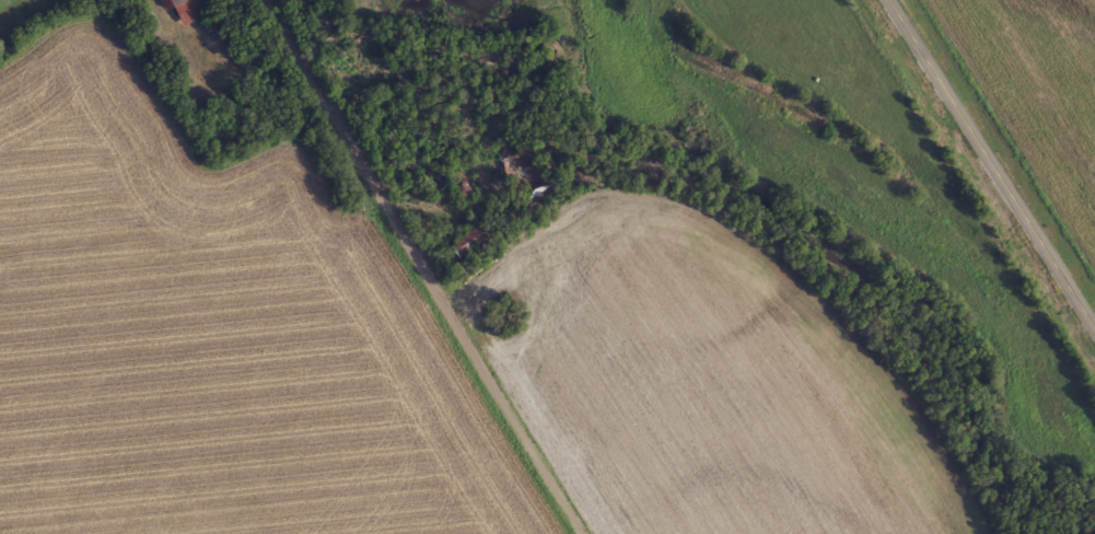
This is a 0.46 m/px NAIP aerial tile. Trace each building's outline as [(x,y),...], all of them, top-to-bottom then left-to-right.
[(165,8),(182,8),(182,21),(205,21),(205,0),(165,0),(165,8)] [(454,244),(462,257),(492,236),(483,223),(454,244)]
